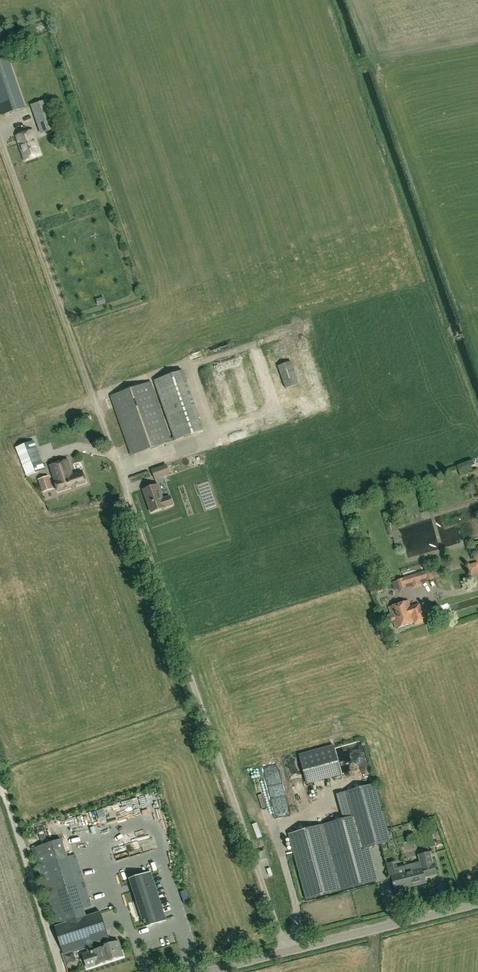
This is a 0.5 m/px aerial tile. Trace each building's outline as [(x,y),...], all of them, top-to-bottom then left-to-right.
[(2,115),(25,107),(6,51),(0,53),(0,108),(2,115)] [(32,105),(42,134),(55,129),(46,101),(32,105)] [(16,136),(25,161),(41,155),(32,130),(16,136)] [(278,366),(286,388),(299,384),(292,361),(278,366)] [(173,438),(171,438),(172,441),(202,431),(182,372),(153,382),(173,438)] [(172,441),(171,438),(151,382),(111,396),(132,455),(172,441)] [(44,469),(34,441),(17,448),(27,476),(44,469)] [(51,466),(59,491),(86,483),(83,472),(73,476),(68,461),(51,466)] [(165,473),(171,472),(169,465),(163,467),(165,473)] [(48,477),(39,480),(43,492),(53,488),(48,477)] [(144,490),(152,513),(166,507),(158,485),(144,490)] [(416,520),(394,527),(399,541),(421,535),(416,520)] [(476,563),(467,566),(470,575),(477,572),(477,557),(475,558),(476,563)] [(432,570),(393,582),(395,586),(398,585),(399,590),(407,588),(406,585),(425,579),(426,582),(435,579),(432,570)] [(422,605),(420,606),(419,604),(411,607),(408,600),(389,607),(391,614),(385,616),(388,625),(394,623),(396,628),(414,622),(415,625),(426,622),(425,620),(432,618),(427,603),(425,604),(424,603),(422,604),(422,605)] [(342,775),(334,745),(299,755),(307,785),(342,775)] [(300,783),(291,786),(294,795),(302,793),(300,783)] [(371,872),(376,871),(370,848),(391,843),(375,784),(346,793),(352,816),(322,825),(340,891),(373,881),(371,872)] [(308,900),(340,891),(322,825),(290,834),(308,900)] [(86,917),(67,857),(61,839),(33,850),(57,926),(86,917)] [(97,843),(87,846),(90,859),(100,856),(97,843)] [(264,851),(258,853),(261,861),(267,859),(264,851)] [(425,878),(437,875),(434,863),(433,863),(430,852),(417,855),(419,862),(403,867),(404,872),(398,874),(395,862),(386,864),(390,877),(392,877),(395,891),(417,885),(418,886),(426,883),(425,878)] [(100,885),(107,883),(99,858),(92,860),(100,885)] [(131,879),(139,901),(147,926),(166,920),(150,873),(131,879)] [(103,914),(87,920),(86,917),(57,926),(55,927),(64,954),(95,944),(96,949),(83,954),(88,967),(97,964),(97,965),(112,960),(124,956),(119,940),(107,944),(107,946),(105,947),(103,940),(111,938),(103,914)]
